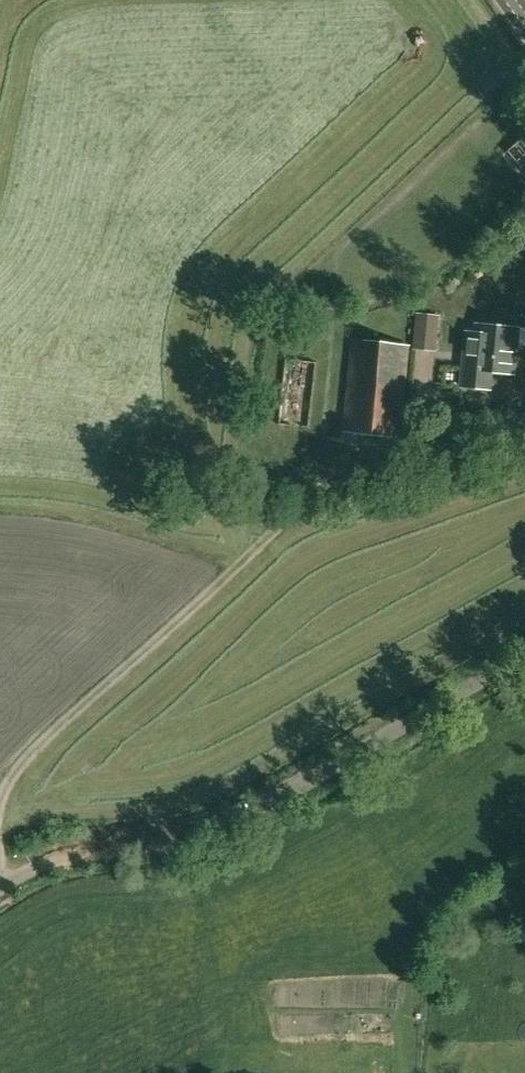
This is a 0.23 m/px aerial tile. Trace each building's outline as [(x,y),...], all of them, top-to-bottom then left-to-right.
[(416,313),(413,349),(437,352),(440,315),(416,313)] [(491,371),(509,373),(513,374),(516,347),(513,346),(515,327),(479,323),(478,332),(467,331),(461,386),(489,389),(491,371)] [(400,437),(409,345),(352,340),(343,432),(400,437)] [(284,359),(277,424),(309,428),(316,362),(284,359)]
